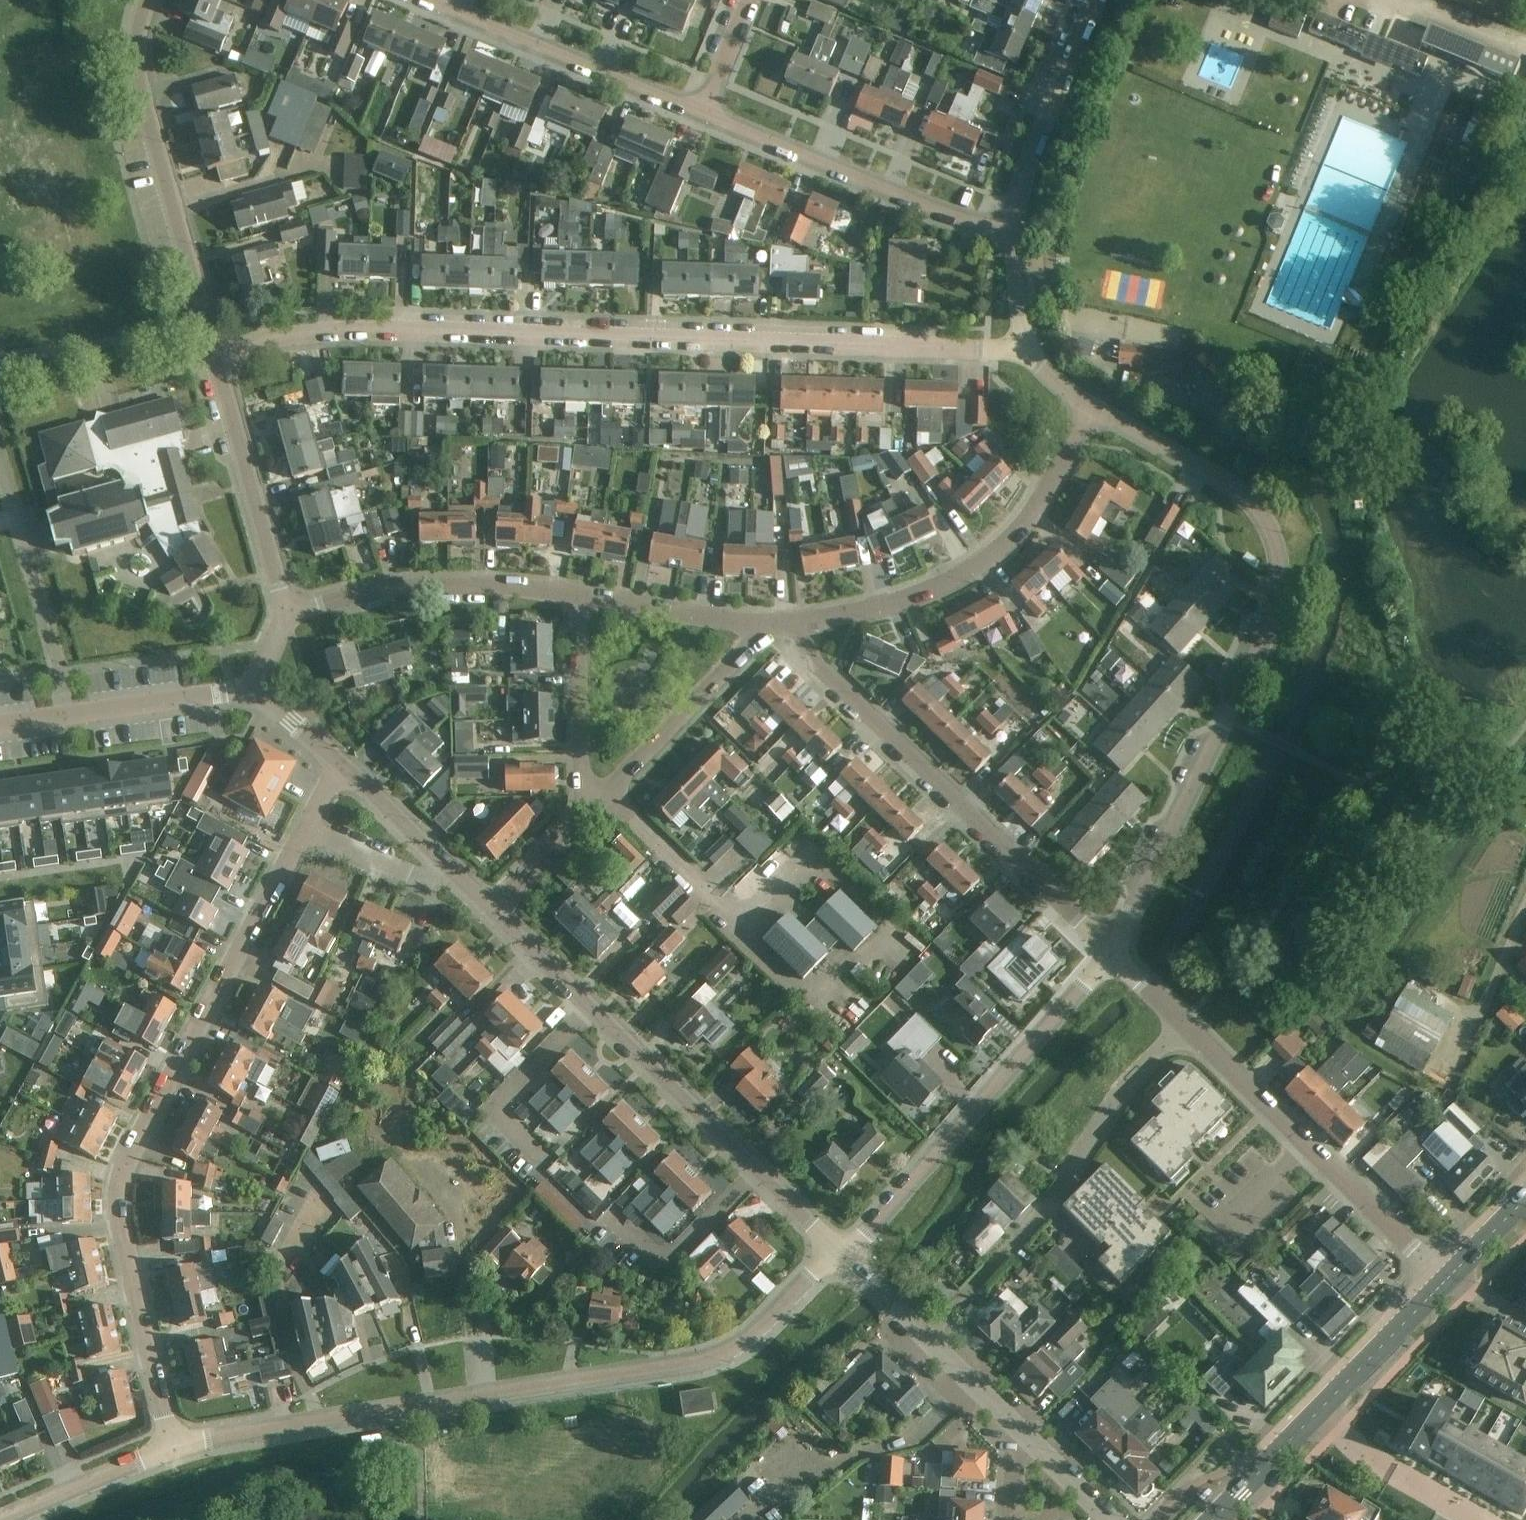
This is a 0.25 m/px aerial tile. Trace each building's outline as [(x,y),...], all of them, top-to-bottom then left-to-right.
[(222,0),(187,0),(181,14),(192,18),(184,38),(221,53),(235,19),(217,12),(222,0)] [(269,0),(255,0),(251,11),(263,16),(268,1),(269,0)] [(268,14),(262,26),(280,34),(287,15),(311,25),(321,0),(292,0),(291,2),(287,0),(273,0),(268,14)] [(311,25),(336,35),(328,53),(344,59),(356,29),(341,22),(348,4),(337,0),(321,0),(311,25)] [(658,25),(668,0),(641,0),(635,15),(658,25)] [(658,25),(682,34),(696,0),(668,0),(658,25)] [(846,10),(850,0),(822,0),(846,10)] [(958,4),(969,9),(972,0),(960,0),(958,4)] [(1035,21),(1008,10),(986,0),(972,0),(969,9),(1003,23),(999,31),(1026,42),(1035,21)] [(1043,0),(1013,0),(1008,10),(1035,21),(1043,0)] [(899,3),(888,28),(900,33),(910,8),(899,3)] [(785,81),(808,91),(834,27),(834,26),(839,15),(812,4),(807,17),(826,24),(820,38),(819,37),(808,62),(795,56),(785,81)] [(924,4),(920,15),(932,20),(938,17),(941,11),(924,4)] [(1310,10),(1307,17),(1314,19),(1309,32),(1362,54),(1360,58),(1390,71),(1392,66),(1420,78),(1428,59),(1418,55),(1400,47),(1384,41),(1380,39),(1369,35),(1361,31),(1350,27),(1339,22),(1318,14),(1317,13),(1310,10)] [(1271,28),(1298,39),(1303,26),(1274,14),(1271,22),(1269,27),(1271,28)] [(377,16),(369,35),(365,44),(389,54),(400,26),(377,16)] [(1016,65),(1026,42),(999,31),(999,32),(974,22),(970,31),(985,37),(974,64),(1001,76),(1007,61),(1016,65)] [(783,23),(779,34),(786,36),(790,26),(783,23)] [(400,26),(389,54),(411,63),(423,35),(400,26)] [(1429,28),(1421,47),(1512,84),(1520,65),(1429,28)] [(446,45),(423,35),(411,63),(434,73),(446,45)] [(851,38),(838,70),(859,78),(871,47),(851,38)] [(828,41),(808,91),(829,99),(837,81),(839,75),(826,69),(836,44),(834,43),(828,41)] [(899,41),(890,64),(902,69),(911,46),(899,41)] [(943,43),(941,48),(951,52),(954,47),(943,43)] [(245,57),(232,52),(228,60),(242,65),(245,57)] [(938,80),(946,59),(933,54),(925,75),(936,80),(938,80)] [(338,87),(351,92),(364,61),(350,55),(340,78),(342,79),(338,87)] [(460,82),(483,92),(494,65),(471,55),(460,82)] [(874,84),(883,62),(871,57),(861,79),(874,84)] [(290,70),(277,64),(271,74),(285,81),(290,70)] [(517,74),(494,65),(483,92),(506,101),(517,74)] [(857,111),(880,121),(901,71),(891,67),(881,91),(880,91),(879,95),(866,89),(857,111)] [(382,68),(377,82),(388,87),(394,73),(382,68)] [(901,71),(880,121),(904,130),(913,109),(899,103),(911,75),(901,71)] [(967,99),(946,148),(971,158),(981,132),(967,127),(983,90),(998,95),(1003,83),(979,73),(970,92),(967,99)] [(517,74),(506,101),(500,116),(517,123),(507,146),(504,155),(518,161),(522,153),(523,153),(527,142),(532,130),(523,126),(529,111),(540,84),(517,74)] [(235,77),(212,83),(193,89),(197,103),(193,104),(195,111),(199,110),(200,114),(208,111),(209,116),(232,109),(231,105),(242,102),(235,77)] [(938,80),(936,80),(927,102),(939,106),(948,84),(938,80)] [(316,98),(285,84),(282,83),(268,117),(277,121),(270,139),(295,149),(316,98)] [(427,87),(421,101),(432,105),(438,91),(427,87)] [(546,97),(532,130),(527,142),(539,147),(550,121),(572,130),(583,102),(561,92),(557,101),(546,97)] [(444,94),(438,108),(449,112),(455,98),(444,94)] [(923,138),(946,148),(967,99),(956,94),(947,118),(934,112),(923,138)] [(582,165),(594,170),(613,125),(602,120),(606,111),(583,102),(572,130),(593,138),(582,165)] [(1477,102),(1468,123),(1491,133),(1494,127),(1500,112),(1499,111),(1477,102)] [(195,124),(202,148),(233,140),(226,117),(233,115),(232,109),(209,116),(210,120),(195,124)] [(249,124),(252,135),(265,131),(260,111),(247,115),(249,124)] [(488,113),(483,126),(494,131),(500,117),(488,113)] [(624,129),(613,125),(594,170),(589,182),(601,186),(611,162),(613,157),(635,166),(638,158),(639,159),(651,129),(628,120),(624,129)] [(1518,125),(1514,132),(1525,138),(1525,129),(1518,125)] [(674,139),(651,129),(639,159),(656,166),(654,171),(659,173),(646,204),(658,209),(681,153),(670,148),(674,139)] [(270,150),(265,131),(252,135),(257,153),(270,150)] [(422,137),(415,153),(449,167),(456,151),(422,137)] [(233,140),(202,148),(208,171),(217,169),(221,184),(248,177),(244,160),(239,162),(233,140)] [(374,172),(403,184),(411,165),(383,152),(374,172)] [(689,181),(694,166),(697,159),(681,153),(658,209),(671,214),(684,182),(687,184),(689,181)] [(345,155),(344,190),(367,191),(368,156),(345,155)] [(419,163),(418,178),(430,178),(431,164),(419,163)] [(719,176),(694,166),(689,181),(713,191),(719,176)] [(483,167),(482,174),(493,177),(495,171),(483,167)] [(720,236),(725,237),(736,239),(740,240),(766,177),(742,167),(734,188),(747,193),(735,224),(714,219),(710,233),(720,236)] [(515,173),(512,182),(522,186),(524,180),(522,176),(515,173)] [(766,177),(740,240),(745,241),(751,243),(753,237),(768,201),(781,207),(790,187),(766,177)] [(290,184),(267,190),(248,196),(250,202),(233,206),(240,231),(288,218),(286,209),(296,207),(295,203),(307,200),(303,183),(290,186),(290,184)] [(590,183),(583,200),(595,205),(602,188),(590,183)] [(356,213),(369,209),(366,195),(352,199),(356,213)] [(535,200),(535,209),(560,210),(561,204),(561,202),(538,197),(535,200)] [(781,234),(780,237),(784,239),(802,247),(814,251),(820,238),(814,236),(819,223),(830,228),(845,234),(853,213),(839,207),(814,197),(803,222),(789,216),(782,232),(781,234)] [(593,207),(593,216),(601,216),(601,207),(593,207)] [(764,241),(776,246),(780,237),(788,216),(777,212),(764,241)] [(410,238),(411,213),(398,213),(397,237),(410,238)] [(605,240),(615,240),(615,216),(606,215),(606,224),(605,224),(605,240)] [(615,240),(625,240),(625,225),(624,225),(624,217),(615,216),(615,240)] [(567,286),(568,255),(568,238),(569,223),(569,218),(559,218),(558,246),(533,245),(532,274),(543,275),(543,286),(567,286)] [(471,260),(470,291),(492,292),(495,222),(494,222),(494,225),(485,224),(484,243),(483,261),(471,260)] [(304,223),(280,230),(284,244),(308,238),(304,223)] [(577,224),(569,223),(568,238),(577,238),(577,224)] [(438,242),(448,242),(448,228),(438,228),(438,242)] [(448,228),(448,242),(458,243),(459,228),(448,228)] [(494,229),(492,292),(516,293),(517,274),(528,274),(528,254),(529,245),(517,245),(517,248),(508,247),(502,247),(502,245),(503,245),(503,230),(494,229)] [(678,249),(689,250),(689,235),(679,234),(678,249)] [(319,235),(318,253),(318,273),(334,273),(335,236),(319,235)] [(689,235),(689,250),(699,250),(699,235),(689,235)] [(711,299),(734,299),(736,239),(725,237),(725,245),(724,269),(712,268),(711,299)] [(776,246),(775,248),(792,251),(793,247),(781,245),(784,239),(780,237),(776,246)] [(340,279),(368,280),(369,249),(369,239),(354,239),(354,248),(341,248),(340,279)] [(740,240),(736,239),(734,299),(757,300),(757,292),(769,293),(770,270),(748,270),(749,255),(745,255),(745,241),(740,240)] [(369,249),(368,280),(396,281),(397,240),(381,240),(381,249),(369,249)] [(927,244),(890,242),(887,304),(917,305),(918,292),(920,292),(920,287),(918,287),(918,276),(926,277),(927,244)] [(312,243),(304,245),(307,255),(315,253),(312,243)] [(274,245),(260,249),(241,254),(242,260),(234,262),(242,292),(273,284),(268,269),(262,270),(260,263),(266,261),(266,260),(278,257),(274,245)] [(771,247),(770,270),(782,271),(782,283),(788,283),(788,301),(819,302),(820,279),(808,279),(809,258),(793,258),(793,251),(792,251),(775,248),(771,247)] [(860,257),(857,265),(865,267),(868,259),(867,258),(869,253),(865,249),(860,250),(858,255),(860,257)] [(582,256),(568,255),(567,286),(590,287),(591,250),(582,250),(582,256)] [(590,287),(613,288),(614,257),(592,256),(592,250),(591,250),(590,287)] [(614,257),(613,288),(637,289),(638,257),(614,257)] [(423,259),(423,270),(422,290),(446,290),(447,259),(423,259)] [(446,290),(470,291),(471,260),(447,259),(446,290)] [(848,264),(840,279),(856,287),(864,272),(848,264)] [(663,297),(687,298),(688,268),(664,267),(663,297)] [(688,268),(687,298),(711,299),(712,268),(688,268)] [(1073,339),(1071,351),(1086,353),(1086,352),(1088,342),(1073,339)] [(1144,348),(1120,346),(1118,364),(1142,366),(1142,370),(1189,375),(1191,354),(1144,348)] [(344,397),(372,398),(373,368),(345,367),(344,397)] [(401,369),(373,368),(372,398),(372,406),(399,407),(401,369)] [(425,370),(424,390),(424,400),(447,401),(448,370),(425,370)] [(448,370),(447,401),(470,402),(471,371),(448,370)] [(471,371),(470,402),(494,402),(495,372),(471,371)] [(495,372),(494,402),(518,403),(519,373),(495,372)] [(565,404),(566,374),(543,373),(542,391),(532,390),(531,406),(539,406),(542,403),(565,404)] [(590,375),(566,374),(565,404),(589,405),(590,375)] [(611,376),(590,375),(589,405),(602,405),(601,448),(611,449),(611,423),(612,406),(610,406),(611,376)] [(637,376),(611,376),(610,406),(612,406),(645,407),(646,388),(636,388),(637,376)] [(329,377),(316,381),(323,403),(335,400),(329,377)] [(683,408),(684,378),(661,377),(660,389),(651,388),(650,407),(683,408)] [(707,379),(684,378),(683,408),(706,409),(707,379)] [(727,453),(730,427),(730,410),(731,380),(707,379),(706,409),(720,409),(719,442),(724,442),(724,453),(727,453)] [(730,427),(739,427),(751,411),(754,411),(755,380),(731,380),(730,410),(730,427)] [(306,384),(312,406),(323,403),(316,381),(306,384)] [(782,411),(807,412),(808,382),(783,381),(782,411)] [(808,382),(807,412),(832,413),(833,383),(808,382)] [(833,383),(832,413),(856,414),(857,384),(833,383)] [(857,384),(856,414),(881,414),(882,385),(857,384)] [(907,385),(906,405),(906,409),(917,409),(917,419),(918,419),(917,446),(930,446),(930,445),(932,386),(907,385)] [(932,386),(930,445),(941,445),(941,435),(942,410),(957,410),(958,387),(932,386)] [(134,473),(181,462),(186,460),(179,434),(181,433),(172,399),(103,418),(104,421),(85,426),(85,424),(40,436),(48,464),(38,469),(49,506),(60,503),(54,482),(96,471),(97,474),(106,472),(110,472),(114,472),(117,474),(120,478),(123,482),(123,485),(136,482),(134,473)] [(971,400),(970,426),(986,427),(987,401),(971,400)] [(279,426),(287,453),(316,445),(315,444),(305,408),(287,413),(290,423),(279,426)] [(410,436),(411,414),(399,413),(398,436),(408,436),(410,436)] [(411,414),(410,436),(423,437),(424,415),(411,414)] [(437,418),(436,433),(446,434),(447,418),(437,418)] [(457,419),(447,418),(446,434),(456,434),(457,419)] [(483,435),(493,435),(493,420),(483,419),(483,435)] [(503,420),(493,420),(493,435),(503,435),(503,420)] [(355,432),(351,421),(342,424),(345,435),(355,432)] [(554,439),(554,440),(564,440),(564,437),(565,422),(555,421),(554,439)] [(575,422),(565,422),(564,437),(575,438),(575,422)] [(622,423),(611,423),(611,449),(621,449),(622,423)] [(683,426),(672,425),(672,440),(673,440),(673,446),(682,447),(683,426)] [(693,426),(683,426),(682,447),(692,447),(693,426)] [(730,427),(727,453),(739,454),(739,427),(730,427)] [(792,438),(784,438),(785,427),(771,427),(771,450),(792,450),(792,438)] [(806,428),(806,443),(820,443),(820,428),(806,428)] [(831,429),(830,443),(844,444),(844,429),(831,429)] [(632,430),(632,447),(643,447),(644,430),(632,430)] [(855,444),(856,444),(868,445),(868,430),(855,430),(855,444)] [(880,452),(890,453),(891,431),(881,431),(880,452)] [(410,436),(408,436),(408,441),(410,441),(410,450),(421,450),(421,447),(426,448),(427,438),(423,438),(423,437),(410,436)] [(316,445),(287,453),(294,479),(323,472),(319,456),(333,452),(334,451),(335,450),(332,440),(315,444),(316,445)] [(393,440),(392,453),(406,453),(406,440),(404,440),(393,440)] [(960,442),(951,451),(958,457),(966,448),(960,442)] [(997,458),(982,444),(974,452),(987,465),(974,478),(991,495),(1011,474),(995,459),(997,458)] [(450,446),(449,461),(462,461),(462,446),(450,446)] [(611,452),(574,446),(573,460),(591,462),(591,464),(609,466),(611,452)] [(491,447),(490,462),(501,462),(505,458),(505,448),(491,447)] [(539,447),(537,464),(556,465),(555,471),(570,473),(572,450),(539,447)] [(424,449),(424,463),(445,464),(446,450),(424,449)] [(937,475),(920,452),(907,462),(924,485),(937,475)] [(916,484),(895,455),(881,465),(895,484),(887,488),(891,498),(901,493),(902,494),(916,484)] [(781,458),(771,459),(774,498),(783,497),(781,458)] [(361,473),(357,461),(327,469),(331,482),(361,473)] [(813,461),(784,466),(786,476),(793,475),(794,479),(815,476),(813,461)] [(123,485),(60,503),(49,506),(51,516),(48,518),(57,550),(71,549),(73,556),(140,538),(138,530),(148,525),(176,518),(180,533),(199,528),(197,523),(198,523),(181,462),(134,473),(136,482),(123,485)] [(696,462),(693,479),(707,482),(710,465),(696,462)] [(395,476),(408,476),(407,463),(394,463),(395,476)] [(730,471),(730,486),(748,487),(749,472),(730,471)] [(308,530),(337,522),(362,515),(354,487),(360,486),(358,481),(362,479),(361,473),(331,482),(309,488),(312,499),(300,502),(308,530)] [(640,475),(636,492),(649,494),(652,477),(640,475)] [(970,516),(991,495),(974,478),(959,493),(946,479),(938,487),(953,502),(955,500),(970,516)] [(1095,482),(1080,508),(1100,520),(1112,526),(1121,508),(1127,511),(1137,494),(1107,478),(1102,486),(1095,482)] [(496,543),(522,545),(525,509),(500,508),(500,497),(503,497),(504,480),(488,479),(488,485),(487,509),(498,509),(498,518),(498,517),(496,543)] [(476,509),(487,509),(488,485),(474,484),(474,508),(449,507),(449,518),(448,518),(448,544),(476,543),(476,509)] [(409,498),(409,502),(409,509),(421,509),(421,487),(411,487),(412,498),(409,498)] [(936,534),(927,516),(923,508),(919,510),(912,495),(903,500),(910,514),(901,518),(914,544),(936,534)] [(525,509),(522,545),(552,547),(554,521),(541,520),(542,502),(526,501),(525,509)] [(553,514),(566,515),(567,503),(554,501),(553,514)] [(864,530),(862,514),(860,501),(846,504),(852,532),(864,530)] [(653,537),(648,564),(700,574),(705,547),(697,546),(698,540),(701,540),(707,510),(664,502),(659,532),(662,533),(660,539),(653,537)] [(567,503),(566,515),(578,517),(579,509),(580,504),(567,503)] [(1166,533),(1169,529),(1179,512),(1167,505),(1155,526),(1144,544),(1155,551),(1166,533)] [(891,555),(914,544),(901,518),(892,522),(886,508),(873,514),(871,509),(862,514),(864,530),(867,542),(882,535),(891,555)] [(1091,536),(1100,520),(1080,508),(1066,532),(1085,543),(1084,545),(1102,555),(1107,546),(1091,536)] [(396,509),(382,513),(388,536),(402,532),(396,509)] [(790,532),(788,532),(789,544),(792,544),(803,542),(800,510),(788,511),(790,532)] [(572,550),(599,555),(604,530),(607,513),(592,511),(592,512),(591,520),(578,517),(576,525),(572,550)] [(630,526),(643,528),(645,516),(632,513),(630,526)] [(724,550),(723,577),(776,579),(777,552),(769,551),(770,545),(773,545),(774,514),(730,513),(730,530),(729,544),(732,544),(732,550),(724,550)] [(377,514),(365,518),(372,540),(383,537),(377,514)] [(645,516),(643,528),(655,531),(658,519),(645,516)] [(176,518),(148,525),(167,557),(172,555),(180,569),(161,580),(171,596),(190,584),(192,587),(222,568),(203,536),(201,537),(199,528),(180,533),(176,518)] [(420,544),(448,544),(448,518),(420,518),(420,544)] [(337,522),(308,530),(315,556),(344,548),(337,522)] [(361,524),(349,527),(352,538),(364,535),(361,524)] [(604,530),(599,555),(602,555),(611,557),(610,562),(625,565),(626,560),(627,560),(628,552),(630,540),(631,535),(630,534),(604,530)] [(1175,533),(1168,546),(1176,551),(1183,538),(1175,533)] [(855,540),(828,545),(832,572),(860,567),(855,540)] [(369,543),(359,546),(361,553),(371,551),(369,543)] [(805,577),(832,572),(828,545),(800,551),(805,577)] [(1054,547),(1033,567),(1048,584),(1063,571),(1075,585),(1084,577),(1071,562),(1069,563),(1054,547)] [(1122,555),(1115,563),(1109,558),(1099,571),(1124,591),(1134,578),(1133,577),(1140,569),(1122,555)] [(1161,558),(1152,573),(1159,577),(1167,562),(1161,558)] [(1238,588),(1239,588),(1210,562),(1190,585),(1219,610),(1215,606),(1223,597),(1228,599),(1238,588)] [(1025,604),(1039,619),(1046,611),(1034,598),(1048,584),(1033,567),(1012,586),(1026,602),(1025,604)] [(1108,583),(1099,593),(1115,606),(1123,596),(1108,583)] [(1219,610),(1190,585),(1171,606),(1195,628),(1203,619),(1208,621),(1218,610),(1219,610)] [(996,597),(970,610),(981,632),(999,623),(1007,639),(1018,634),(1008,615),(1006,616),(996,597)] [(1137,603),(1126,615),(1136,624),(1147,612),(1137,603)] [(1187,638),(1195,628),(1171,606),(1151,629),(1179,655),(1180,654),(1190,642),(1187,638)] [(981,632),(970,610),(945,624),(953,638),(936,647),(941,657),(962,646),(960,643),(981,632)] [(1128,618),(1120,627),(1131,636),(1139,628),(1128,618)] [(551,628),(510,628),(510,643),(523,642),(523,651),(552,650),(551,628)] [(450,651),(470,651),(470,632),(450,633),(450,651)] [(1032,632),(1019,639),(1023,647),(1037,640),(1032,632)] [(868,640),(859,661),(886,673),(886,672),(899,677),(907,658),(895,653),(895,652),(868,640)] [(326,654),(335,684),(354,679),(356,689),(394,678),(392,671),(414,664),(410,650),(403,652),(400,644),(356,656),(354,646),(326,654)] [(552,673),(552,650),(523,651),(524,660),(511,661),(511,674),(552,673)] [(1120,660),(1111,653),(1101,664),(1109,672),(1120,660)] [(906,671),(914,675),(926,662),(914,655),(906,671)] [(1202,683),(1187,670),(1173,658),(1153,680),(1178,702),(1186,693),(1191,695),(1201,684),(1202,683)] [(957,665),(947,674),(949,677),(950,676),(957,683),(958,684),(971,671),(965,665),(957,665)] [(469,669),(452,669),(452,686),(469,686),(469,669)] [(937,705),(948,694),(957,683),(950,676),(949,677),(941,684),(938,681),(925,693),(918,686),(902,703),(922,722),(938,705),(937,705)] [(1134,702),(1162,727),(1172,716),(1169,711),(1178,702),(1153,680),(1134,702)] [(741,747),(745,743),(753,735),(755,733),(763,724),(774,713),(790,697),(775,681),(759,698),(752,705),(761,714),(757,718),(736,742),(741,747)] [(958,684),(957,683),(948,694),(955,701),(965,691),(958,684)] [(487,689),(453,689),(453,720),(466,719),(466,705),(487,704),(487,689)] [(511,698),(507,698),(507,712),(512,712),(525,711),(525,721),(553,720),(553,715),(556,714),(556,703),(553,701),(553,697),(533,698),(511,698)] [(808,714),(790,697),(774,713),(792,730),(808,714)] [(1151,739),(1162,727),(1134,702),(1114,724),(1138,746),(1147,737),(1151,739)] [(955,723),(938,705),(922,722),(939,739),(955,723)] [(724,730),(738,715),(728,706),(714,721),(724,730)] [(1035,710),(1029,717),(1037,726),(1044,719),(1044,718),(1050,712),(1044,706),(1038,712),(1035,710)] [(402,711),(374,740),(393,758),(390,761),(395,767),(398,763),(398,764),(417,746),(418,747),(427,739),(432,733),(408,709),(404,713),(402,711)] [(976,721),(984,729),(993,718),(985,711),(976,721)] [(1071,717),(1064,711),(1057,719),(1064,725),(1071,717)] [(792,730),(802,739),(783,759),(790,766),(825,731),(808,714),(792,730)] [(993,718),(984,729),(991,736),(1001,726),(993,718)] [(554,742),(553,720),(525,721),(525,730),(512,730),(513,744),(554,742)] [(939,739),(957,757),(973,740),(955,723),(939,739)] [(763,724),(755,733),(764,741),(772,733),(763,724)] [(1130,755),(1138,746),(1114,724),(1094,747),(1123,772),(1123,771),(1133,760),(1130,755)] [(842,747),(825,731),(790,766),(798,774),(817,754),(826,763),(842,747)] [(417,746),(398,764),(423,788),(437,774),(441,770),(430,758),(444,744),(432,733),(427,739),(418,747),(417,746)] [(753,735),(745,743),(755,753),(763,745),(753,735)] [(973,740),(957,757),(975,774),(991,758),(973,740)] [(294,765),(267,751),(256,744),(227,797),(266,818),(294,765)] [(714,745),(694,764),(711,781),(721,771),(740,790),(754,776),(734,757),(730,761),(714,745)] [(194,756),(187,767),(193,771),(200,760),(194,756)] [(455,781),(489,781),(489,774),(489,761),(489,757),(454,757),(455,781)] [(167,761),(143,765),(149,809),(151,808),(171,805),(171,807),(173,807),(167,761)] [(830,806),(838,813),(847,804),(857,793),(856,793),(872,777),(856,761),(840,777),(849,785),(830,806)] [(200,762),(181,797),(197,806),(216,771),(200,762)] [(1049,773),(1040,784),(1047,791),(1057,781),(1056,781),(1067,769),(1059,762),(1049,773)] [(731,800),(711,781),(694,764),(675,785),(699,809),(710,798),(722,810),(731,800)] [(803,774),(816,787),(826,777),(813,764),(803,774)] [(143,765),(122,768),(129,816),(151,813),(151,808),(149,809),(143,765)] [(507,767),(507,777),(507,791),(520,791),(520,792),(555,791),(555,766),(519,767),(507,767)] [(1040,784),(1049,773),(1042,766),(1032,776),(1040,784)] [(98,772),(77,775),(84,823),(106,820),(98,768),(97,769),(98,772)] [(100,768),(98,768),(106,820),(129,816),(122,768),(100,771),(100,768)] [(77,775),(56,778),(63,821),(61,821),(61,824),(59,824),(60,826),(84,823),(77,775)] [(1097,797),(1121,819),(1129,810),(1134,813),(1144,801),(1145,802),(1145,801),(1117,775),(1097,797)] [(889,793),(872,777),(856,793),(857,793),(873,809),(889,793)] [(995,793),(1013,811),(1029,795),(1036,788),(1026,778),(1018,785),(1010,777),(995,793)] [(56,778),(35,781),(40,820),(39,820),(39,824),(61,821),(63,821),(56,778)] [(35,781),(13,784),(19,823),(20,822),(39,820),(40,820),(35,781)] [(0,786),(0,830),(21,827),(20,822),(19,823),(13,784),(0,786)] [(699,809),(675,785),(653,806),(671,823),(683,811),(702,829),(711,820),(699,809)] [(889,793),(873,809),(890,825),(905,809),(889,793)] [(793,812),(785,804),(775,794),(764,805),(782,823),(793,812)] [(1029,795),(1013,811),(1031,829),(1047,813),(1029,795)] [(1121,819),(1097,797),(1078,819),(1102,841),(1110,832),(1115,835),(1125,823),(1125,824),(1126,823),(1121,819)] [(498,821),(496,819),(490,825),(492,827),(477,842),(496,860),(546,809),(537,801),(527,812),(518,803),(502,819),(500,818),(498,821)] [(854,812),(847,804),(838,813),(846,821),(854,812)] [(191,809),(186,818),(201,826),(198,830),(215,839),(207,854),(238,871),(244,859),(246,860),(250,852),(246,850),(245,851),(242,849),(247,839),(205,816),(191,809)] [(749,823),(735,809),(726,818),(741,832),(749,823)] [(923,827),(905,809),(890,825),(907,843),(923,827)] [(284,812),(277,825),(283,828),(290,815),(284,812)] [(1093,851),(1102,841),(1078,819),(1057,842),(1086,868),(1086,867),(1096,855),(1093,851)] [(859,859),(872,846),(880,838),(872,830),(852,852),(859,859)] [(684,835),(678,841),(691,854),(697,848),(684,835)] [(725,837),(720,841),(706,855),(715,865),(734,846),(725,837)] [(880,838),(872,846),(879,853),(887,845),(880,838)] [(145,844),(132,846),(133,855),(146,853),(145,844)] [(621,853),(627,859),(622,864),(633,874),(645,861),(629,845),(621,853)] [(132,846),(120,848),(121,857),(133,855),(132,846)] [(944,879),(960,863),(943,846),(927,862),(944,879)] [(891,848),(879,860),(892,872),(904,860),(891,848)] [(101,851),(88,853),(90,861),(102,860),(101,851)] [(88,853),(75,854),(77,863),(90,861),(88,853)] [(166,865),(164,869),(174,874),(216,897),(222,886),(225,888),(224,890),(229,893),(233,885),(231,883),(238,871),(207,854),(198,871),(181,862),(178,868),(167,862),(166,865)] [(58,857),(46,859),(47,867),(59,866),(58,857)] [(46,859),(33,860),(34,869),(47,867),(46,859)] [(887,873),(873,859),(866,866),(880,880),(887,873)] [(16,863),(3,865),(4,874),(17,872),(16,863)] [(960,863),(944,879),(933,890),(917,908),(918,909),(926,901),(932,907),(952,887),(964,898),(979,882),(960,863)] [(174,874),(167,888),(184,897),(176,913),(206,929),(213,917),(215,918),(219,910),(214,908),(213,910),(210,908),(216,897),(174,874)] [(304,905),(290,931),(310,942),(308,944),(326,954),(334,939),(326,935),(331,927),(348,896),(313,877),(299,903),(304,905)] [(917,893),(920,895),(912,903),(917,908),(933,890),(926,883),(917,893)] [(660,925),(668,916),(686,898),(672,885),(646,911),(660,925)] [(85,894),(90,917),(107,913),(102,890),(85,894)] [(549,912),(573,935),(594,914),(570,890),(549,912)] [(131,892),(128,898),(140,904),(143,898),(131,892)] [(597,902),(601,906),(611,897),(607,892),(597,902)] [(806,932),(803,930),(789,916),(763,942),(802,980),(829,953),(827,951),(840,938),(853,951),(877,927),(841,892),(817,917),(819,919),(806,932)] [(995,896),(969,923),(988,941),(996,949),(996,948),(1022,922),(995,896)] [(611,897),(601,906),(609,913),(617,904),(611,897)] [(686,898),(668,916),(678,926),(696,908),(686,898)] [(83,899),(55,902),(57,920),(85,916),(83,899)] [(0,907),(0,934),(37,929),(34,902),(0,907)] [(123,904),(110,928),(127,938),(140,914),(123,904)] [(366,905),(358,923),(354,934),(364,938),(357,954),(361,956),(357,967),(365,971),(371,959),(377,944),(389,915),(366,905)] [(922,907),(911,918),(917,923),(927,913),(922,907)] [(619,938),(594,914),(573,935),(597,960),(619,938)] [(399,953),(403,943),(411,925),(389,915),(377,944),(399,953)] [(96,918),(84,919),(85,928),(97,926),(96,918)] [(109,963),(125,937),(109,928),(95,953),(109,963)] [(665,975),(657,967),(684,941),(671,928),(634,966),(636,967),(623,980),(642,999),(665,975)] [(0,934),(0,954),(40,948),(37,929),(0,934)] [(279,972),(290,978),(296,966),(301,968),(304,968),(308,960),(306,957),(303,954),(308,944),(310,942),(290,931),(289,931),(275,957),(279,959),(273,968),(279,972)] [(148,938),(143,946),(158,954),(173,962),(195,974),(206,955),(166,933),(160,944),(148,938)] [(1020,935),(986,970),(997,980),(1006,972),(1030,995),(1061,963),(1050,952),(1051,951),(1036,937),(1029,944),(1020,935)] [(458,945),(444,960),(435,968),(453,985),(475,963),(458,945)] [(983,947),(960,969),(973,982),(995,959),(983,947)] [(0,954),(0,974),(43,968),(40,948),(0,954)] [(88,948),(82,959),(89,963),(95,952),(88,948)] [(713,988),(736,964),(723,952),(701,975),(713,988)] [(195,974),(173,962),(158,954),(145,978),(161,986),(163,983),(184,995),(195,974)] [(371,959),(365,971),(371,974),(377,962),(371,959)] [(1517,967),(1525,978),(1525,960),(1517,967)] [(475,963),(453,985),(471,1003),(493,980),(475,963)] [(919,965),(896,990),(907,1001),(930,976),(919,965)] [(1,1013),(48,1006),(43,968),(0,974),(0,1003),(1,1013)] [(301,997),(310,1002),(315,991),(290,978),(279,972),(273,982),(301,997)] [(1457,996),(1468,1000),(1476,979),(1465,975),(1457,996)] [(963,995),(941,1018),(976,1051),(1000,1025),(989,1014),(997,1006),(965,976),(955,987),(963,995)] [(315,991),(310,1002),(330,1013),(342,991),(320,979),(315,991)] [(262,985),(251,1006),(278,1021),(278,1020),(289,1000),(262,985)] [(1369,1026),(1363,1036),(1376,1043),(1375,1045),(1404,1062),(1421,1072),(1453,1018),(1435,1008),(1429,1005),(1433,998),(1421,991),(1409,985),(1405,991),(1395,1008),(1396,1008),(1382,1033),(1369,1026)] [(706,987),(693,1000),(679,1014),(681,1016),(671,1026),(691,1046),(702,1035),(714,1047),(732,1029),(708,1004),(715,997),(706,987)] [(433,1005),(442,996),(436,990),(427,1000),(433,1005)] [(143,1016),(166,1028),(177,1009),(145,991),(141,999),(150,1004),(143,1016)] [(356,992),(349,1006),(369,1017),(377,1003),(356,992)] [(482,1055),(492,1045),(503,1034),(525,1011),(507,994),(485,1017),(493,1025),(481,1037),(485,1040),(477,1049),(482,1055)] [(67,1007),(84,1017),(90,1004),(73,995),(67,1007)] [(448,1002),(442,996),(433,1005),(438,1011),(448,1002)] [(1511,1034),(1523,1021),(1504,1004),(1492,1017),(1511,1034)] [(306,1036),(303,1034),(292,1028),(278,1020),(278,1021),(251,1006),(240,1027),(267,1041),(272,1032),(300,1047),(306,1036)] [(543,1028),(525,1011),(503,1034),(520,1051),(543,1028)] [(1304,1022),(1321,1039),(1330,1029),(1313,1013),(1304,1022)] [(901,1058),(882,1078),(903,1099),(906,1096),(918,1108),(921,1105),(927,1107),(935,1098),(933,1093),(942,1084),(920,1063),(914,1057),(923,1049),(936,1034),(916,1014),(902,1028),(894,1036),(887,1044),(901,1058)] [(155,1048),(166,1028),(143,1016),(137,1029),(127,1023),(123,1031),(155,1048)] [(428,1042),(437,1050),(462,1025),(453,1017),(428,1042)] [(296,1021),(292,1028),(303,1034),(307,1027),(296,1021)] [(466,1021),(462,1025),(437,1050),(446,1060),(476,1030),(466,1021)] [(60,1025),(55,1034),(66,1040),(71,1031),(60,1025)] [(1288,1064),(1302,1050),(1308,1044),(1291,1028),(1271,1048),(1288,1064)] [(0,1044),(11,1050),(20,1035),(8,1029),(0,1044)] [(36,1030),(32,1038),(43,1044),(47,1036),(36,1030)] [(49,1070),(64,1042),(51,1035),(36,1062),(49,1070)] [(849,1058),(858,1050),(848,1040),(840,1049),(849,1058)] [(147,1062),(130,1053),(107,1041),(97,1060),(137,1082),(147,1062)] [(230,1044),(219,1065),(246,1080),(256,1085),(268,1065),(268,1064),(270,1060),(279,1065),(282,1061),(281,1060),(262,1050),(261,1049),(256,1058),(248,1054),(230,1044)] [(1285,1093),(1303,1111),(1340,1073),(1358,1055),(1346,1044),(1314,1077),(1307,1070),(1285,1093)] [(497,1050),(492,1045),(482,1055),(488,1060),(497,1050)] [(750,1050),(746,1054),(732,1069),(746,1083),(738,1092),(761,1114),(783,1091),(773,1080),(776,1076),(750,1050)] [(339,1092),(353,1065),(334,1055),(320,1081),(339,1092)] [(529,1105),(560,1136),(582,1113),(580,1111),(584,1107),(589,1113),(609,1093),(594,1079),(595,1079),(586,1069),(585,1070),(571,1056),(552,1075),(557,1081),(553,1085),(551,1083),(529,1105)] [(1518,1073),(1504,1086),(1514,1096),(1506,1105),(1519,1118),(1525,1111),(1525,1062),(1521,1057),(1512,1067),(1518,1073)] [(75,1083),(88,1091),(100,1097),(104,1090),(126,1102),(137,1082),(97,1060),(86,1080),(78,1076),(75,1083)] [(219,1065),(208,1086),(225,1095),(234,1100),(232,1104),(240,1109),(248,1095),(240,1091),(246,1080),(219,1065)] [(444,1065),(431,1078),(445,1092),(458,1078),(444,1065)] [(825,1067),(818,1074),(817,1073),(797,1094),(809,1105),(835,1077),(825,1067)] [(1156,1123),(1154,1121),(1130,1144),(1170,1183),(1193,1160),(1186,1153),(1193,1147),(1195,1149),(1233,1111),(1189,1067),(1151,1106),(1162,1117),(1156,1123)] [(33,1071),(27,1082),(35,1087),(42,1075),(33,1071)] [(1365,1126),(1335,1097),(1349,1082),(1340,1073),(1303,1111),(1343,1149),(1365,1126)] [(83,1101),(88,1091),(75,1083),(70,1094),(83,1101)] [(325,1104),(331,1093),(322,1088),(310,1111),(324,1118),(330,1107),(325,1104)] [(451,1094),(441,1105),(452,1115),(462,1105),(451,1094)] [(209,1139),(210,1139),(223,1114),(199,1102),(186,1126),(209,1139)] [(90,1103),(78,1124),(107,1139),(118,1118),(90,1103)] [(522,1105),(514,1114),(523,1123),(532,1115),(522,1105)] [(1496,1171),(1482,1157),(1467,1143),(1479,1130),(1452,1105),(1440,1117),(1447,1124),(1446,1124),(1471,1149),(1458,1162),(1463,1167),(1464,1166),(1483,1184),(1496,1171)] [(603,1134),(581,1156),(612,1186),(633,1164),(631,1162),(636,1158),(641,1163),(660,1144),(646,1130),(646,1129),(637,1120),(637,1121),(622,1107),(603,1126),(609,1132),(605,1136),(603,1134)] [(253,1110),(249,1118),(251,1120),(261,1125),(265,1118),(266,1117),(253,1110)] [(245,1131),(251,1120),(249,1118),(234,1111),(228,1122),(245,1131)] [(323,1121),(309,1113),(294,1141),(308,1148),(323,1121)] [(95,1160),(107,1139),(78,1124),(66,1118),(54,1138),(95,1160)] [(1446,1124),(1437,1133),(1423,1148),(1447,1172),(1445,1174),(1452,1181),(1445,1187),(1464,1205),(1483,1184),(1464,1166),(1463,1167),(1458,1162),(1471,1149),(1446,1124)] [(833,1147),(828,1152),(814,1166),(829,1181),(826,1184),(836,1193),(839,1191),(840,1192),(858,1173),(857,1171),(886,1142),(868,1125),(862,1132),(866,1135),(844,1157),(833,1147)] [(172,1151),(190,1160),(196,1164),(203,1151),(215,1158),(222,1145),(210,1139),(209,1139),(186,1126),(172,1151)] [(268,1129),(263,1139),(271,1142),(275,1133),(268,1129)] [(1372,1170),(1408,1205),(1424,1188),(1406,1170),(1423,1152),(1417,1147),(1420,1143),(1409,1132),(1372,1170)] [(41,1156),(55,1160),(59,1145),(45,1142),(41,1156)] [(557,1144),(551,1150),(559,1158),(565,1152),(557,1144)] [(323,1166),(321,1164),(313,1155),(304,1163),(313,1174),(323,1166)] [(55,1160),(41,1156),(38,1171),(51,1174),(55,1160)] [(654,1184),(632,1206),(663,1237),(685,1214),(683,1212),(687,1208),(693,1213),(712,1194),(697,1180),(698,1179),(689,1170),(688,1171),(674,1157),(655,1176),(660,1182),(656,1186),(654,1184)] [(444,1222),(391,1161),(359,1188),(412,1250),(419,1244),(424,1256),(427,1279),(456,1275),(453,1252),(446,1253),(441,1225),(444,1222)] [(204,1164),(204,1165),(196,1164),(193,1175),(202,1177),(213,1179),(216,1167),(204,1164)] [(1138,1210),(1145,1203),(1106,1165),(1063,1209),(1101,1247),(1103,1245),(1110,1251),(1098,1263),(1120,1286),(1170,1235),(1148,1213),(1145,1216),(1138,1210)] [(323,1166),(313,1174),(323,1186),(332,1178),(323,1166)] [(571,1172),(561,1182),(573,1193),(583,1183),(571,1172)] [(986,1220),(965,1241),(980,1257),(1001,1234),(1000,1233),(1013,1221),(1015,1223),(1037,1201),(1009,1173),(987,1196),(993,1202),(982,1212),(989,1219),(987,1221),(986,1220)] [(277,1176),(270,1189),(283,1196),(290,1183),(277,1176)] [(90,1177),(70,1177),(58,1177),(58,1180),(42,1180),(43,1201),(59,1201),(91,1200),(90,1177)] [(213,1179),(202,1177),(199,1189),(220,1194),(223,1182),(213,1179)] [(332,1178),(323,1186),(333,1197),(342,1189),(332,1178)] [(540,1196),(547,1189),(542,1184),(535,1191),(540,1196)] [(164,1185),(164,1214),(199,1214),(199,1213),(198,1201),(191,1201),(191,1185),(164,1185)] [(584,1185),(574,1195),(593,1214),(604,1204),(584,1185)] [(342,1189),(333,1197),(335,1200),(334,1202),(340,1210),(352,1200),(342,1189)] [(547,1189),(540,1196),(544,1201),(551,1194),(547,1189)] [(551,1194),(544,1201),(549,1205),(556,1198),(551,1194)] [(553,1210),(560,1203),(556,1198),(549,1205),(553,1210)] [(59,1216),(45,1216),(45,1225),(60,1225),(71,1225),(91,1224),(91,1200),(59,1201),(59,1216)] [(340,1210),(342,1212),(350,1221),(361,1212),(352,1200),(340,1210)] [(560,1203),(553,1210),(558,1214),(565,1207),(560,1203)] [(631,1206),(625,1212),(634,1221),(640,1215),(631,1206)] [(563,1219),(569,1212),(565,1207),(558,1214),(563,1219)] [(1311,1209),(1295,1224),(1302,1232),(1318,1217),(1311,1209)] [(567,1223),(574,1216),(569,1212),(563,1219),(567,1223)] [(199,1214),(164,1214),(164,1241),(191,1241),(191,1227),(211,1228),(211,1213),(199,1213),(199,1214)] [(1192,1223),(1199,1230),(1208,1222),(1200,1215),(1192,1223)] [(574,1216),(567,1223),(572,1228),(578,1221),(574,1216)] [(269,1226),(280,1232),(284,1225),(273,1219),(269,1226)] [(576,1233),(583,1226),(578,1221),(572,1228),(576,1233)] [(0,1224),(0,1245),(20,1242),(17,1222),(0,1224)] [(685,1263),(694,1271),(704,1281),(725,1259),(732,1265),(738,1259),(753,1274),(773,1254),(739,1222),(720,1241),(713,1234),(685,1263)] [(1215,1229),(1208,1222),(1199,1230),(1206,1237),(1215,1229)] [(1332,1222),(1317,1237),(1313,1242),(1329,1258),(1317,1270),(1334,1288),(1348,1301),(1376,1273),(1369,1266),(1375,1261),(1343,1230),(1342,1231),(1332,1222)] [(280,1232),(269,1226),(265,1234),(276,1239),(280,1232)] [(482,1252),(498,1266),(498,1265),(504,1270),(503,1271),(514,1281),(518,1276),(528,1284),(532,1279),(540,1286),(550,1274),(543,1268),(545,1265),(543,1263),(551,1254),(534,1239),(525,1248),(504,1228),(482,1252)] [(1206,1237),(1213,1244),(1222,1236),(1215,1229),(1206,1237)] [(265,1234),(261,1241),(272,1247),(276,1239),(265,1234)] [(1213,1244),(1220,1251),(1229,1243),(1222,1236),(1213,1244)] [(335,1303),(292,1304),(289,1304),(289,1305),(292,1305),(296,1322),(295,1323),(295,1322),(293,1322),(300,1352),(302,1352),(302,1351),(303,1351),(308,1372),(305,1374),(306,1375),(359,1340),(357,1329),(353,1329),(352,1316),(354,1315),(355,1316),(402,1302),(401,1301),(399,1302),(390,1284),(390,1283),(391,1284),(392,1283),(378,1257),(377,1257),(377,1258),(376,1258),(366,1241),(368,1239),(367,1238),(325,1285),(331,1296),(335,1294),(335,1303)] [(62,1239),(38,1244),(40,1253),(48,1251),(56,1250),(64,1248),(64,1247),(62,1239)] [(211,1239),(199,1240),(200,1252),(212,1252),(211,1239)] [(64,1248),(56,1250),(48,1251),(53,1275),(70,1271),(101,1263),(95,1240),(64,1247),(64,1248)] [(1220,1251),(1227,1258),(1236,1250),(1229,1243),(1220,1251)] [(0,1247),(0,1286),(16,1283),(17,1282),(8,1245),(0,1247)] [(1076,1267),(1056,1247),(1045,1258),(1071,1284),(1072,1284),(1083,1273),(1076,1267)] [(1243,1257),(1236,1250),(1227,1258),(1235,1266),(1243,1257)] [(212,1252),(200,1252),(201,1265),(208,1264),(210,1264),(213,1264),(212,1252)] [(106,1287),(101,1263),(70,1271),(75,1294),(106,1287)] [(187,1268),(168,1272),(174,1300),(200,1294),(215,1290),(216,1290),(210,1264),(208,1264),(194,1267),(194,1266),(187,1268)] [(1019,1267),(1013,1274),(1024,1282),(1030,1276),(1019,1267)] [(271,1281),(262,1283),(264,1294),(273,1292),(271,1281)] [(1293,1324),(1256,1288),(1248,1281),(1238,1292),(1269,1323),(1259,1334),(1271,1346),(1260,1357),(1288,1385),(1302,1371),(1294,1363),(1302,1354),(1282,1335),(1293,1324)] [(1062,1294),(1074,1306),(1083,1296),(1072,1284),(1071,1284),(1067,1289),(1062,1294)] [(1303,1312),(1314,1323),(1332,1342),(1355,1319),(1334,1297),(1336,1294),(1326,1284),(1310,1299),(1313,1302),(1303,1312)] [(697,1289),(689,1296),(696,1305),(704,1299),(697,1289)] [(200,1294),(174,1300),(181,1327),(200,1322),(207,1321),(200,1294)] [(53,1298),(56,1308),(69,1305),(67,1295),(53,1298)] [(592,1298),(592,1303),(590,1323),(603,1325),(602,1331),(617,1333),(621,1302),(592,1298)] [(984,1318),(976,1326),(994,1343),(995,1343),(999,1338),(1005,1345),(1012,1351),(1020,1359),(1027,1351),(1034,1343),(1048,1329),(1054,1323),(1038,1308),(1019,1327),(1015,1323),(1018,1319),(1010,1312),(998,1300),(996,1298),(980,1315),(984,1318)] [(56,1308),(58,1319),(72,1316),(69,1305),(56,1308)] [(80,1313),(85,1337),(116,1329),(110,1306),(80,1313)] [(1127,1306),(1115,1317),(1124,1326),(1136,1314),(1127,1306)] [(1157,1306),(1128,1335),(1140,1347),(1169,1318),(1157,1306)] [(228,1327),(226,1315),(215,1317),(217,1330),(228,1327)] [(30,1316),(7,1322),(9,1328),(11,1339),(14,1350),(37,1344),(35,1334),(32,1323),(30,1316)] [(264,1320),(249,1323),(253,1339),(270,1335),(275,1356),(288,1353),(279,1316),(278,1316),(264,1320)] [(1074,1316),(1029,1362),(1015,1376),(1038,1399),(1084,1352),(1075,1342),(1088,1330),(1074,1316)] [(6,1317),(0,1318),(0,1330),(9,1328),(7,1322),(6,1317)] [(1498,1319),(1467,1373),(1525,1407),(1525,1335),(1498,1319)] [(631,1320),(623,1325),(624,1334),(629,1338),(637,1335),(639,1325),(631,1320)] [(11,1339),(9,1328),(0,1330),(0,1342),(11,1339)] [(121,1353),(116,1329),(85,1337),(90,1360),(121,1353)] [(14,1350),(11,1339),(0,1342),(0,1354),(14,1351),(14,1350)] [(205,1344),(186,1348),(192,1376),(219,1369),(212,1342),(205,1344)] [(1131,1343),(1116,1360),(1129,1372),(1144,1355),(1131,1343)] [(14,1351),(0,1354),(0,1366),(17,1362),(14,1351)] [(219,1369),(192,1376),(198,1403),(233,1395),(229,1380),(260,1373),(262,1384),(293,1377),(289,1357),(288,1353),(275,1356),(237,1365),(219,1369)] [(905,1382),(907,1380),(882,1356),(876,1361),(869,1354),(818,1406),(840,1427),(870,1396),(871,1395),(870,1394),(876,1388),(889,1400),(906,1383),(905,1382)] [(1265,1409),(1288,1385),(1260,1357),(1250,1368),(1237,1357),(1224,1371),(1218,1365),(1203,1380),(1222,1398),(1233,1386),(1232,1386),(1237,1381),(1265,1409)] [(69,1364),(71,1375),(84,1371),(82,1361),(69,1364)] [(17,1362),(0,1366),(0,1378),(20,1374),(17,1362)] [(1152,1364),(1142,1374),(1157,1388),(1166,1378),(1152,1364)] [(84,1371),(71,1375),(74,1385),(87,1382),(84,1371)] [(126,1372),(95,1379),(100,1402),(131,1395),(126,1372)] [(1096,1455),(1142,1408),(1112,1379),(1090,1402),(1101,1413),(1078,1437),(1096,1455)] [(46,1380),(30,1387),(35,1400),(37,1400),(49,1395),(52,1394),(46,1380)] [(891,1405),(905,1420),(926,1398),(908,1380),(907,1380),(905,1382),(906,1383),(889,1400),(876,1388),(870,1394),(871,1395),(870,1396),(873,1398),(886,1410),(891,1405)] [(683,1418),(714,1413),(711,1390),(680,1394),(683,1418)] [(136,1418),(131,1395),(100,1402),(105,1426),(136,1418)] [(1421,1402),(1410,1422),(1438,1438),(1449,1418),(1456,1406),(1442,1398),(1435,1410),(1421,1402)] [(1182,1407),(1189,1414),(1181,1423),(1182,1427),(1187,1432),(1197,1422),(1205,1430),(1213,1422),(1198,1408),(1189,1399),(1182,1407)] [(24,1431),(12,1436),(22,1461),(44,1452),(35,1428),(37,1427),(26,1401),(13,1406),(24,1431)] [(1096,1455),(1115,1473),(1160,1426),(1142,1408),(1096,1455)] [(43,1418),(47,1429),(55,1447),(70,1441),(57,1412),(43,1418)] [(1438,1438),(1426,1461),(1444,1471),(1468,1429),(1449,1418),(1438,1438)] [(1410,1422),(1396,1446),(1425,1462),(1426,1461),(1438,1438),(1410,1422)] [(1160,1426),(1115,1473),(1138,1496),(1139,1495),(1142,1498),(1147,1498),(1153,1492),(1153,1487),(1150,1484),(1157,1476),(1143,1462),(1169,1435),(1160,1426)] [(1468,1429),(1444,1471),(1461,1481),(1486,1439),(1468,1429)] [(852,1441),(844,1431),(837,1438),(845,1447),(852,1441)] [(22,1461),(12,1436),(0,1441),(0,1470),(22,1461)] [(1486,1439),(1461,1481),(1481,1493),(1506,1450),(1486,1439)] [(1481,1493),(1502,1504),(1525,1462),(1506,1450),(1481,1493)] [(913,1478),(912,1489),(924,1489),(924,1492),(939,1492),(941,1492),(941,1489),(957,1490),(958,1481),(984,1483),(985,1472),(988,1469),(989,1461),(986,1458),(986,1456),(970,1455),(967,1452),(961,1451),(958,1454),(955,1454),(943,1453),(943,1460),(943,1466),(942,1479),(942,1482),(926,1481),(926,1478),(924,1478),(913,1478)] [(1170,1455),(1159,1467),(1171,1479),(1190,1460),(1183,1453),(1176,1460),(1170,1455)] [(882,1459),(880,1479),(880,1487),(902,1489),(904,1461),(882,1459)] [(1502,1504),(1522,1516),(1525,1509),(1525,1462),(1502,1504)] [(716,1498),(691,1519),(728,1519),(747,1502),(731,1484),(716,1498)] [(874,1511),(875,1486),(864,1485),(863,1510),(874,1511)] [(893,1504),(893,1489),(876,1488),(876,1503),(893,1504)] [(1365,1519),(1379,1519),(1383,1513),(1364,1502),(1359,1510),(1327,1491),(1310,1519),(1364,1519),(1365,1519)] [(963,1505),(953,1504),(952,1519),(982,1519),(983,1506),(963,1505)]
